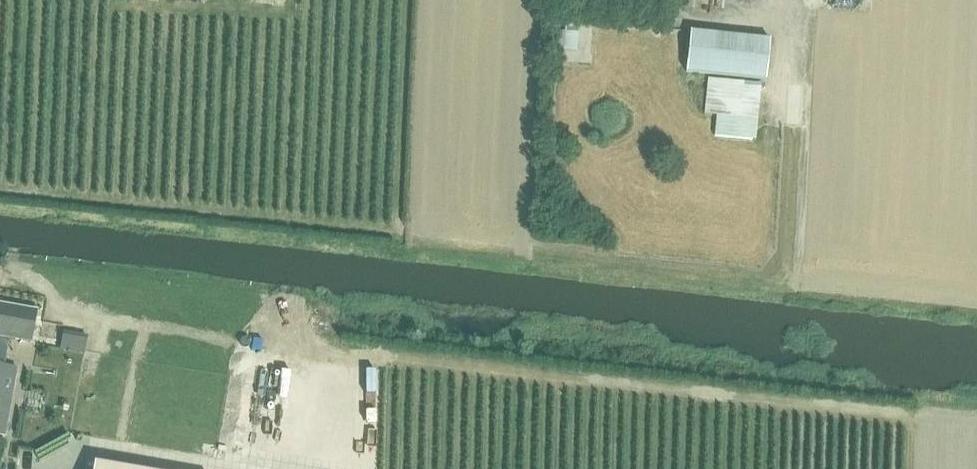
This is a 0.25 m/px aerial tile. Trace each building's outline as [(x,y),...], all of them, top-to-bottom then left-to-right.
[(564,25),(562,53),(575,54),(577,26),(564,25)] [(766,81),(770,39),(689,31),(685,73),(766,81)] [(707,79),(704,115),(757,120),(761,85),(707,79)] [(8,339),(8,340),(31,344),(36,312),(0,305),(0,338),(8,339)] [(62,333),(60,348),(84,352),(87,337),(62,333)] [(3,367),(0,366),(0,408),(9,410),(16,369),(4,367),(3,367)]
